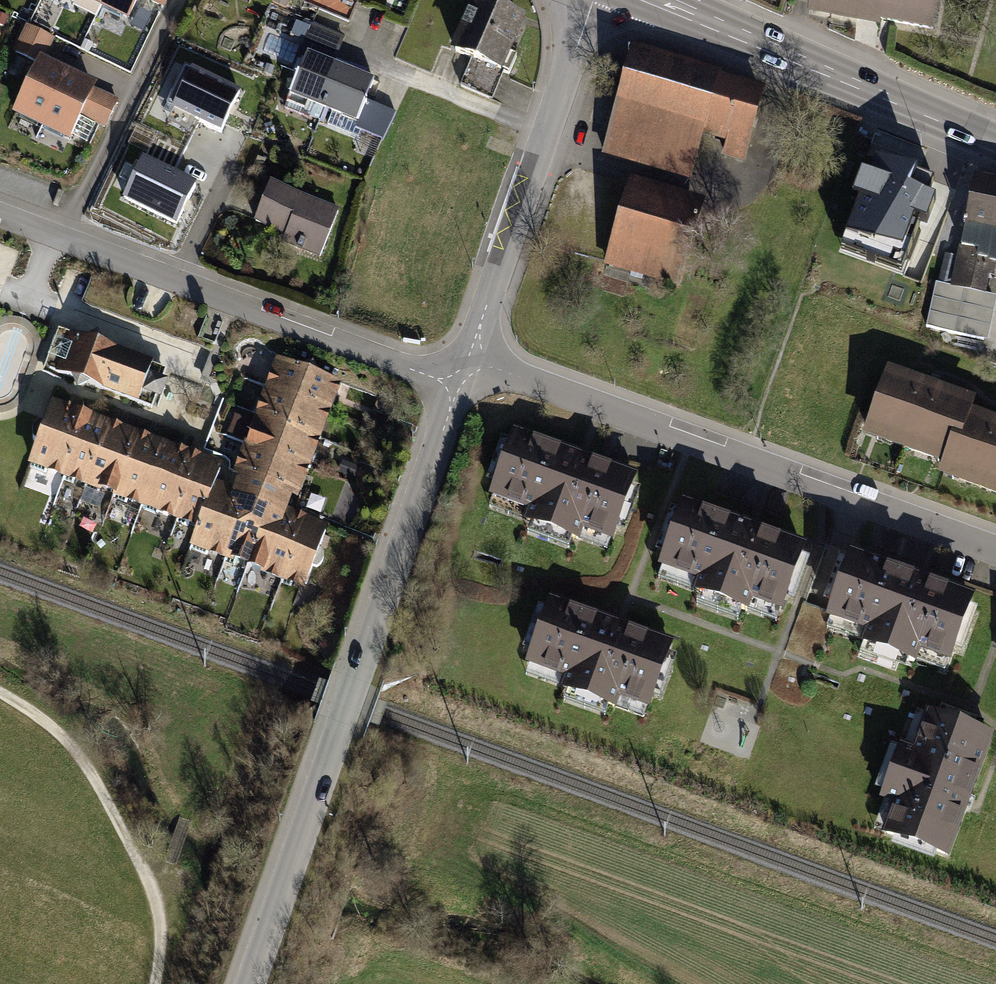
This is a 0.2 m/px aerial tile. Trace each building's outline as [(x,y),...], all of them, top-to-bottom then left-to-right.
[(130,21),(140,0),(87,0),(130,21)] [(163,9),(167,0),(145,0),(163,9)] [(490,0),(475,0),(454,50),(506,72),(529,16),(490,0)] [(809,13),(885,27),(886,21),(942,31),(947,0),(811,0),(809,13)] [(56,39),(27,25),(15,50),(41,62),(16,114),(70,140),(81,118),(106,130),(120,100),(100,91),(103,84),(47,58),(56,39)] [(769,81),(638,41),(602,156),(692,183),(702,149),(745,162),(769,81)] [(374,77),(310,53),(293,96),(357,121),(374,77)] [(243,92),(190,65),(169,106),(222,133),(243,92)] [(398,114),(372,101),(358,130),(384,142),(398,114)] [(197,180),(143,154),(122,196),(177,223),(197,180)] [(932,174),(877,154),(872,169),(862,165),(853,190),(860,193),(841,244),(901,266),(920,214),(926,216),(935,193),(926,190),(932,174)] [(975,178),(965,225),(995,231),(995,182),(975,178)] [(338,209),(272,184),(258,223),(287,233),(284,242),(321,255),(338,209)] [(699,234),(623,211),(607,265),(683,287),(699,234)] [(965,225),(959,246),(979,250),(977,258),(995,262),(995,231),(965,225)] [(959,246),(950,288),(986,295),(990,276),(994,277),(995,269),(995,262),(977,258),(979,250),(959,246)] [(986,295),(950,288),(942,327),(977,334),(986,295)] [(113,346),(66,329),(50,373),(140,404),(153,367),(111,352),(113,346)] [(228,491),(218,488),(228,462),(54,399),(28,469),(195,530),(188,549),(304,592),(327,529),(294,517),(343,384),(277,360),(228,491)] [(891,368),(866,437),(944,464),(941,472),(995,491),(995,420),(976,414),(981,399),(891,368)] [(616,541),(641,470),(514,427),(490,497),(529,511),(526,520),(581,539),(584,530),(616,541)] [(810,541),(686,500),(663,568),(700,581),(697,590),(752,609),(755,600),(787,610),(810,541)] [(978,594),(856,551),(833,616),(869,629),(864,642),(921,662),(925,650),(954,661),(978,594)] [(654,708),(678,637),(621,618),(552,594),(528,665),(566,678),(562,690),(619,709),(623,698),(654,708)] [(928,708),(913,749),(903,745),(884,799),(897,803),(886,831),(953,855),(995,738),(995,733),(928,708)]
